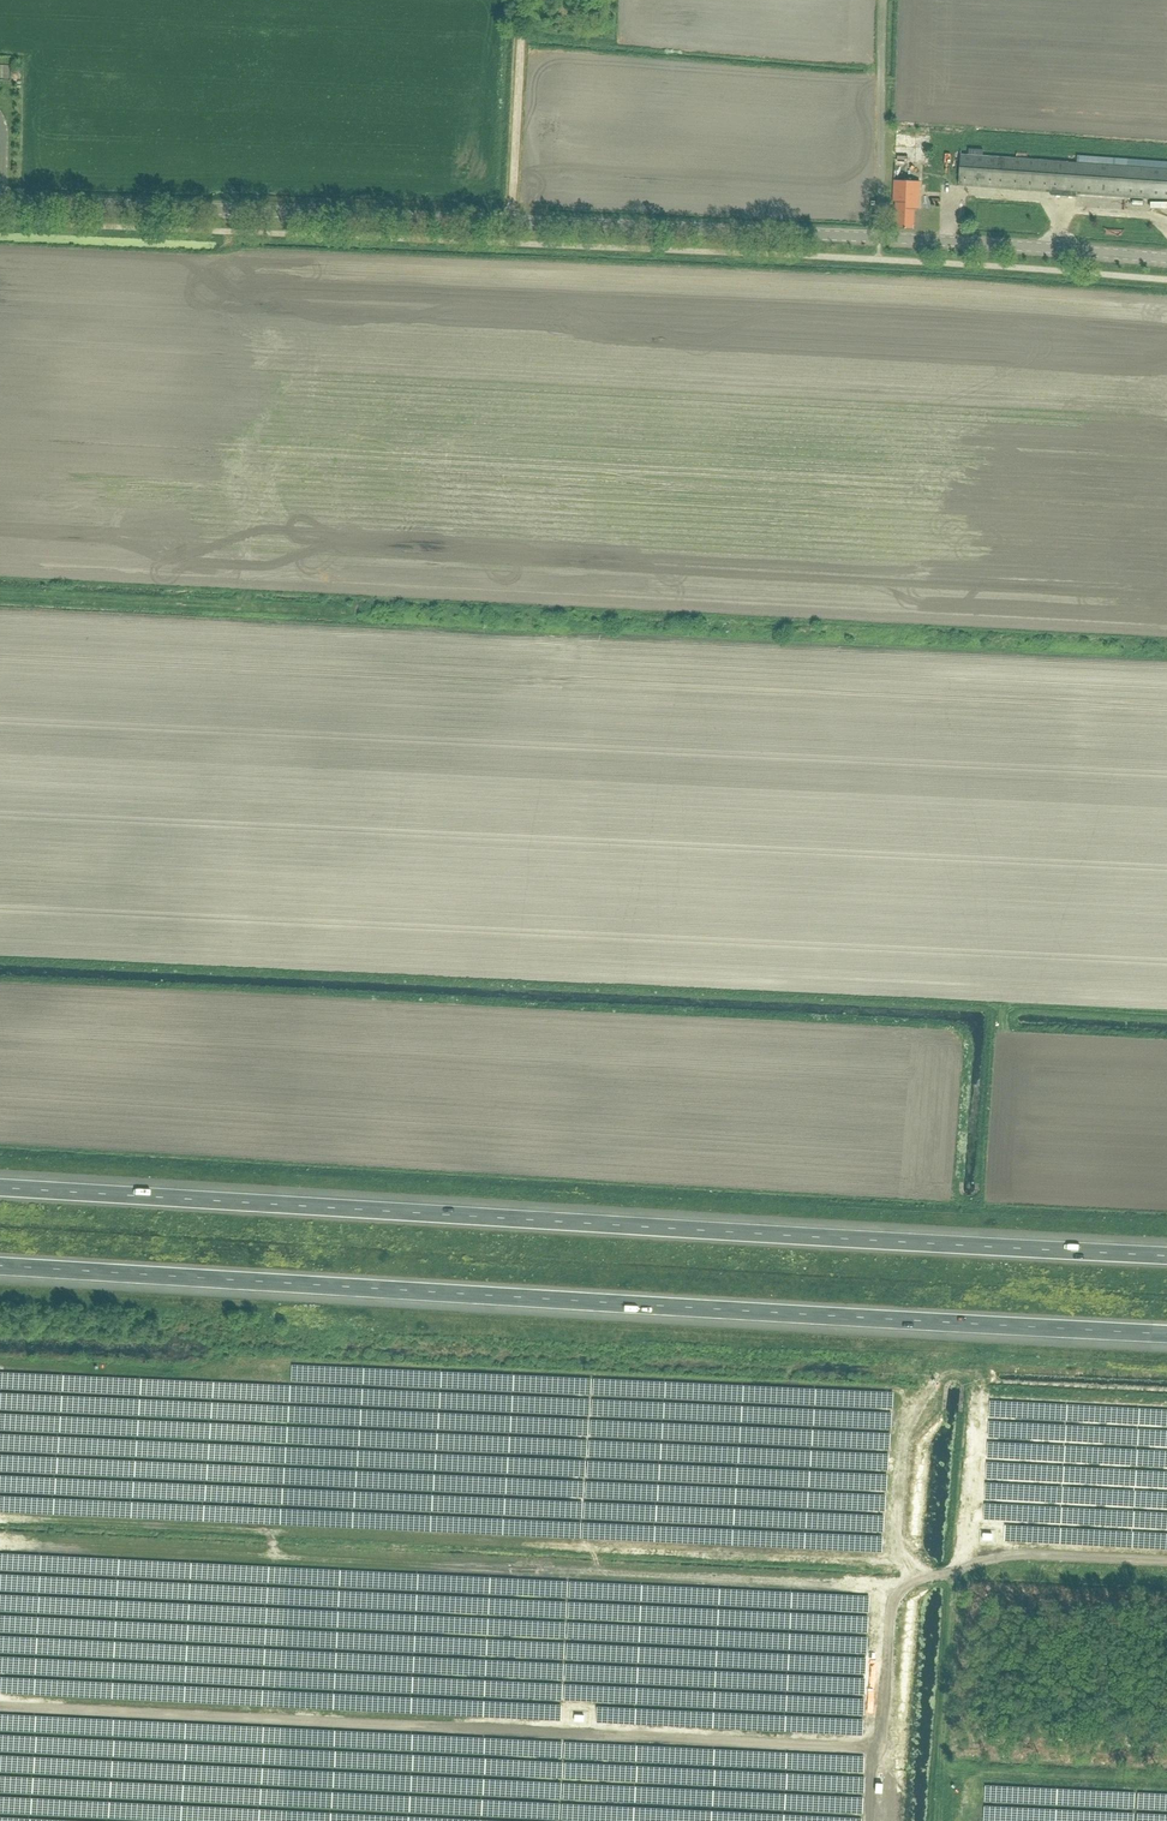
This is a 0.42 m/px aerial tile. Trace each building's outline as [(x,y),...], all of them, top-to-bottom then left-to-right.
[(961,154),(959,186),(1166,201),(1166,169),(961,154)] [(894,180),(893,202),(896,202),(895,224),(899,224),(898,228),(911,229),(911,225),(913,225),(914,209),(919,209),(920,181),(894,180)]
